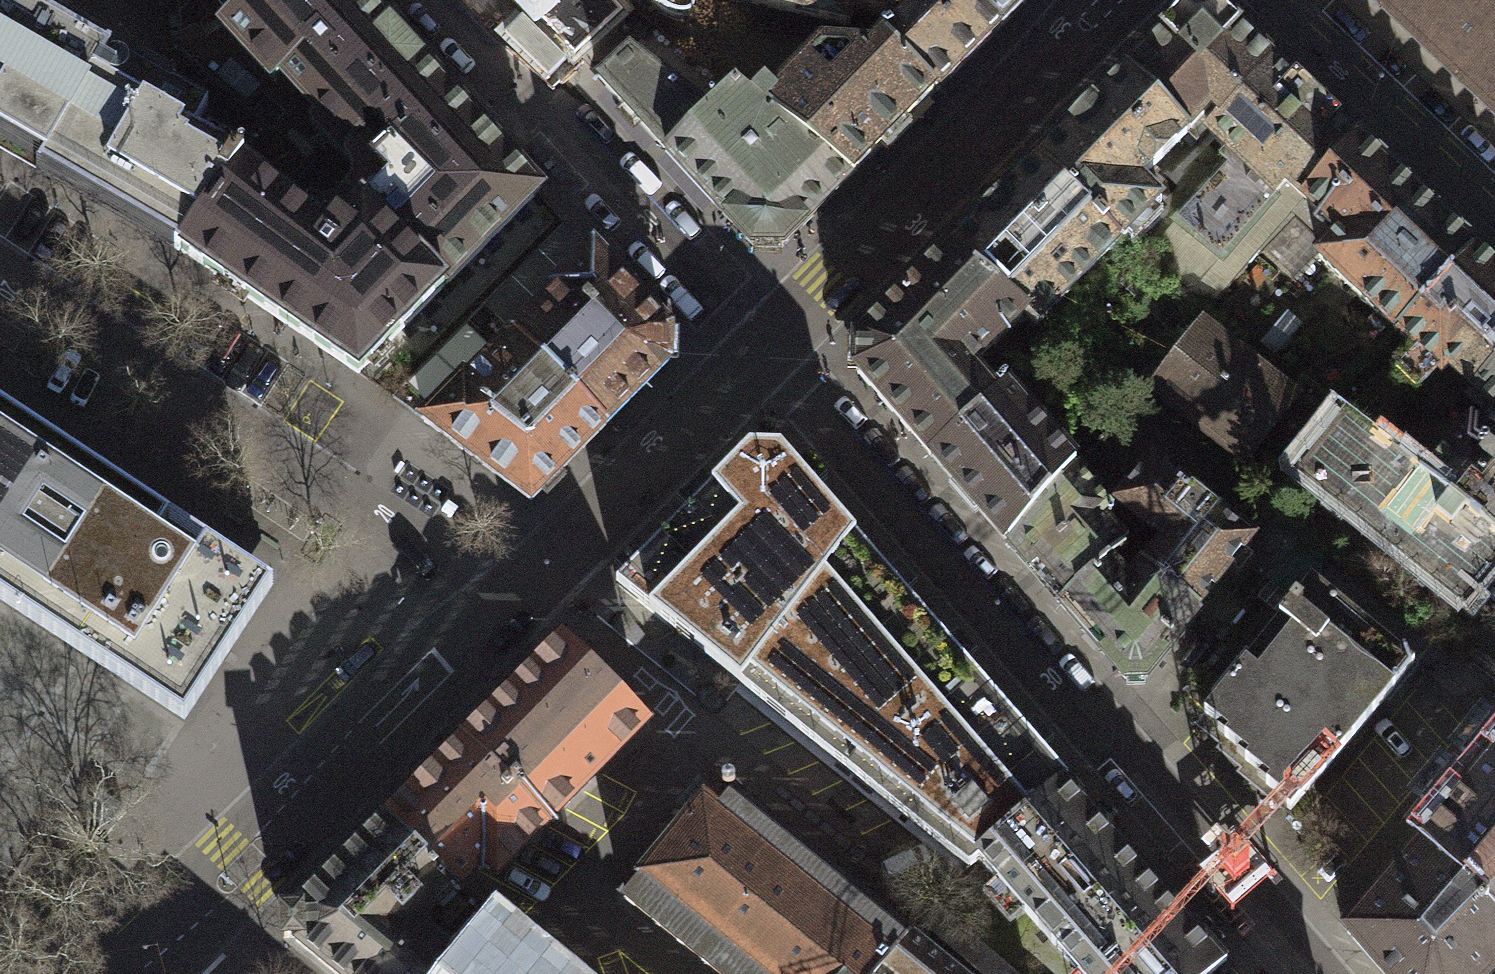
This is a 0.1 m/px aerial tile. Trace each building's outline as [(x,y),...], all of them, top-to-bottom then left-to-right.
[(40,163),(35,173),(178,255),(180,252),(185,245),(241,167),(244,163),(192,134),(207,108),(18,0),(0,0),(0,140),(40,163)] [(362,0),(218,0),(231,14),(220,24),(273,81),(281,74),(319,114),(399,41),(362,0)] [(551,27),(575,55),(620,11),(609,0),(526,0),(551,27)] [(881,0),(750,0),(749,3),(850,25),(854,11),(878,16),(881,0)] [(878,16),(904,22),(904,25),(885,44),(935,94),(966,62),(1029,0),(881,0),(878,16)] [(1494,110),(1494,0),(1379,0),(1494,110)] [(1221,117),(1274,62),(1218,9),(1183,12),(1126,70),(1188,131),(1211,108),(1221,117)] [(538,191),(399,41),(319,114),(349,147),(369,128),(386,146),(369,163),(405,202),(397,210),(378,190),(342,226),(427,304),(538,191)] [(893,136),(935,94),(885,44),(870,59),(864,53),(824,49),(777,97),(763,86),(749,100),(769,115),(797,135),(852,177),(893,136)] [(599,79),(667,153),(710,113),(708,111),(629,51),(614,65),(599,79)] [(1356,140),(1274,62),(1221,117),(1208,133),(1235,158),(1276,197),(1287,185),(1304,200),(1356,140)] [(1037,160),(1120,243),(1161,202),(1140,181),(1188,131),(1126,70),(1037,160)] [(781,247),(852,177),(797,135),(772,158),(748,133),(769,115),(749,100),(735,87),(708,111),(710,113),(667,153),(753,247),(781,247)] [(1475,251),(1356,140),(1304,200),(1292,214),(1327,247),(1317,258),(1397,333),(1475,251)] [(1223,260),(1276,197),(1235,158),(1176,223),(1223,260)] [(1037,327),(1120,243),(1037,160),(945,253),(1026,315),(1024,316),(1037,327)] [(358,374),(427,304),(342,226),(336,220),(326,232),(241,167),(185,245),(180,252),(358,374)] [(1223,260),(1176,223),(1147,259),(1211,307),(1292,214),(1304,200),(1287,185),(1276,197),(1223,260)] [(1465,383),(1473,391),(1494,368),(1494,270),(1475,251),(1397,333),(1441,375),(1448,367),(1465,383)] [(514,335),(606,426),(638,392),(667,362),(668,331),(593,252),(554,290),(557,293),(514,335)] [(857,372),(932,457),(1008,390),(1022,377),(993,347),(1024,316),(1026,315),(945,253),(857,341),(857,372)] [(1264,435),(1296,396),(1294,394),(1205,324),(1179,357),(1153,390),(1243,461),(1264,435)] [(463,382),(423,421),(530,501),(574,457),(606,426),(514,335),(466,384),(463,382)] [(1473,391),(1465,383),(1434,416),(1458,439),(1424,479),(1494,536),(1494,368),(1473,391)] [(1296,396),(1264,435),(1305,468),(1327,440),(1347,414),(1304,380),(1294,394),(1296,396)] [(969,500),(1007,543),(1075,466),(1008,390),(932,457),(969,500)] [(184,722),(272,587),(205,543),(195,558),(159,535),(169,520),(73,457),(0,409),(0,602),(184,722)] [(1424,479),(1347,414),(1327,440),(1305,468),(1302,471),(1466,604),(1494,570),(1494,536),(1424,479)] [(1068,782),(1066,780),(1067,778),(932,623),(780,451),(749,450),(683,517),(616,584),(968,868),(979,859),(1068,782)] [(1163,539),(1144,565),(1196,606),(1198,604),(1251,538),(1151,460),(1117,502),(1163,539)] [(1032,572),(1058,603),(1108,560),(1110,562),(1127,549),(1103,520),(1113,511),(1075,466),(1007,543),(1032,572)] [(1198,604),(1196,606),(1144,565),(1128,583),(1110,562),(1108,560),(1058,603),(1124,678),(1146,678),(1187,625),(1203,608),(1198,604)] [(1414,664),(1310,580),(1220,694),(1204,714),(1229,735),(1225,739),(1249,758),(1246,763),(1270,782),(1266,786),(1293,809),(1414,664)] [(462,740),(547,825),(646,725),(605,684),(561,641),(462,740)] [(383,820),(455,890),(483,862),(497,876),(547,825),(462,740),(383,820)] [(1494,907),(1494,756),(1426,838),(1494,907)] [(718,781),(671,839),(623,899),(716,973),(879,973),(909,936),(718,781)] [(979,859),(1079,973),(1211,973),(1226,961),(1088,805),(1068,782),(979,859)] [(383,820),(294,910),(294,914),(282,914),(284,941),(296,941),(296,945),(332,973),(445,973),(457,959),(441,947),(434,941),(444,927),(428,917),(441,905),(455,890),(383,820)] [(1426,838),(1347,931),(1384,973),(1491,973),(1494,970),(1494,907),(1426,838)] [(879,973),(956,973),(909,936),(879,973)] [(445,973),(526,973),(494,948),(473,973),(457,959),(445,973)]
